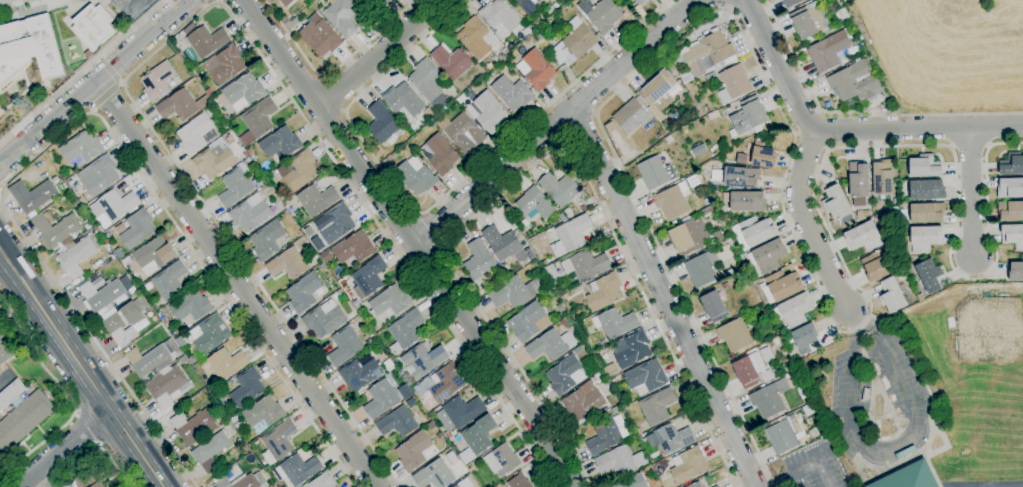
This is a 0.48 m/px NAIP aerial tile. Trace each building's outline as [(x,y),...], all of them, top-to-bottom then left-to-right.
[(285,8),(278,0),(294,0),(285,8)] [(322,13),(337,0),(349,0),(358,11),(349,19),(359,30),(346,41),(322,13)] [(382,9),(374,0),(391,0),(382,9)] [(491,4),(496,0),(503,0),(511,10),(512,9),(523,23),(504,39),(494,28),(493,29),(482,17),(481,17),(477,13),(490,2),(491,4)] [(528,17),(514,0),(542,0),(535,6),(538,9),(528,17)] [(575,7),(583,0),(588,0),(594,7),(602,0),(610,0),(623,15),(612,26),(613,27),(602,37),(599,34),(600,34),(575,7)] [(786,9),(782,0),(806,0),(786,9)] [(806,44),(804,40),(802,42),(789,15),(804,7),(818,0),(831,27),(819,33),(811,37),(813,41),(806,44)] [(830,16),(825,3),(831,1),(836,13),(830,16)] [(73,20),(97,49),(116,33),(92,4),(73,20)] [(48,11),(27,18),(0,25),(0,87),(33,59),(30,56),(37,54),(43,80),(65,75),(48,11)] [(319,59),(297,33),(311,22),(309,19),(315,13),(321,20),(322,19),(340,40),(340,39),(343,43),(331,54),(329,51),(322,58),(321,57),(319,59)] [(284,26),(279,19),(283,16),(285,18),(287,17),(290,21),(288,23),(284,26)] [(478,62),(455,36),(464,28),(462,27),(475,16),(489,33),(481,39),(491,51),(478,62)] [(567,67),(563,62),(559,66),(551,50),(569,34),(571,32),(571,33),(573,31),(567,24),(576,16),(583,23),(599,41),(577,61),(576,59),(567,67)] [(289,30),(286,27),(287,26),(286,26),(290,22),(290,23),(295,19),(298,22),(289,30)] [(534,30),(529,26),(536,19),(540,24),(534,30)] [(186,35),(182,32),(192,23),(195,27),(186,35)] [(201,60),(186,38),(203,26),(211,36),(221,29),(230,41),(217,50),(217,49),(201,60)] [(526,37),(522,32),(527,27),(531,32),(526,37)] [(818,75),(805,49),(809,47),(807,45),(810,44),(810,43),(814,41),(815,44),(827,39),(827,38),(846,28),(851,38),(850,39),(852,43),(851,44),(852,46),(836,54),(840,64),(818,75)] [(680,51),(679,50),(720,30),(728,45),(731,44),(736,55),(711,67),(711,68),(705,71),(706,73),(696,78),(695,76),(692,78),(685,64),(683,65),(683,64),(681,65),(680,64),(677,65),(674,59),(678,57),(680,51)] [(218,88),(202,65),(214,56),(215,57),(228,47),(233,43),(242,57),(239,59),(246,68),(232,78),(218,88)] [(453,82),(430,55),(441,45),(450,56),(457,49),(458,50),(460,48),(474,64),(453,82)] [(538,94),(523,77),(524,76),(515,67),(522,61),(521,59),(535,47),(546,60),(545,60),(557,74),(548,81),(550,83),(538,94)] [(429,104),(408,79),(410,78),(409,76),(416,70),(414,68),(426,57),(441,75),(434,81),(443,92),(429,104)] [(846,109),(843,102),(841,103),(834,88),(831,90),(825,78),(851,66),(850,65),(863,59),(870,75),(874,73),(883,92),(866,100),(865,98),(864,99),(863,96),(862,97),(863,99),(859,101),(856,96),(850,99),(853,105),(846,109)] [(152,105),(143,91),(145,89),(139,81),(140,80),(139,79),(166,60),(176,75),(165,83),(171,92),(152,105)] [(723,105),(717,93),(725,89),(724,87),(723,87),(722,85),(723,84),(718,75),(740,63),(753,89),(730,101),(723,105)] [(660,112),(653,104),(650,107),(637,93),(652,80),(651,79),(663,69),(677,84),(681,89),(671,98),(674,101),(660,112)] [(237,114),(220,91),(234,81),(235,82),(249,72),(256,81),(257,80),(267,94),(263,97),(262,95),(248,105),(237,114)] [(709,85),(705,76),(714,72),(717,80),(709,85)] [(512,112),(501,100),(489,87),(503,75),(513,86),(520,80),(531,93),(532,92),(536,97),(523,108),(521,105),(512,112)] [(406,125),(396,113),(395,114),(380,97),(393,86),(395,89),(402,83),(403,83),(405,82),(426,107),(413,119),(406,125)] [(182,122),(175,112),(163,120),(155,107),(168,98),(169,98),(184,88),(195,103),(206,95),(212,103),(200,112),(199,110),(182,122)] [(490,137),(475,119),(479,116),(470,105),(474,102),(473,102),(487,90),(509,115),(496,127),(498,129),(490,137)] [(738,137),(729,118),(742,111),(741,108),(741,107),(740,104),(740,103),(756,95),(761,105),(762,105),(767,113),(765,114),(769,122),(752,130),(738,137)] [(245,148),(238,138),(249,131),(240,117),(269,96),(278,109),(267,117),(273,126),(272,127),(273,129),(256,141),(256,140),(245,148)] [(628,136),(612,117),(633,98),(649,116),(628,136)] [(385,149),(381,145),(366,128),(376,120),(367,110),(379,100),(389,112),(389,113),(406,133),(401,138),(399,136),(385,149)] [(710,121),(707,115),(717,111),(719,117),(710,121)] [(466,157),(456,146),(456,147),(434,123),(443,115),(450,123),(463,112),(487,138),(466,157)] [(189,156),(187,153),(186,154),(182,149),(183,148),(180,144),(182,142),(176,133),(190,123),(189,122),(203,113),(213,128),(212,129),(218,136),(189,156)] [(609,134),(604,126),(612,122),(617,130),(609,134)] [(268,159),(258,144),(271,134),(272,135),(286,125),(292,134),(294,133),(304,146),(299,149),(299,148),(285,158),(280,150),(268,159)] [(73,169),(69,164),(58,149),(85,130),(86,132),(87,131),(92,139),(95,137),(104,151),(85,164),(84,161),(73,169)] [(442,178),(427,162),(428,161),(418,150),(438,132),(449,145),(449,146),(460,158),(452,166),(453,167),(442,178)] [(667,144),(665,139),(670,135),(673,140),(667,144)] [(211,181),(210,180),(209,180),(203,172),(200,174),(190,161),(209,147),(208,146),(221,137),(228,148),(227,149),(237,163),(211,181)] [(774,169),(751,166),(754,147),(755,139),(757,140),(757,137),(762,138),(760,148),(775,150),(774,154),(777,155),(774,169)] [(292,194),(282,180),(275,185),(268,175),(275,170),(276,170),(287,162),(288,162),(306,149),(321,171),(317,174),(318,175),(292,194)] [(1021,157),(1022,157),(1022,175),(999,175),(999,161),(1008,161),(1008,153),(1021,152),(1021,157)] [(93,199),(76,176),(89,166),(106,153),(116,167),(113,170),(120,179),(93,199)] [(746,165),(736,164),(737,154),(747,155),(746,165)] [(910,177),(909,159),(919,159),(919,155),(933,154),(933,162),(941,162),(942,177),(910,177)] [(648,192),(636,166),(658,155),(662,165),(663,165),(665,167),(670,165),(677,178),(648,192)] [(415,197),(404,185),(393,172),(406,160),(407,162),(414,156),(423,166),(424,165),(434,177),(435,177),(439,181),(427,192),(424,190),(415,197)] [(874,195),(873,164),(879,163),(879,161),(892,160),(892,173),(893,195),(874,195)] [(225,210),(217,197),(228,190),(221,181),(222,180),(221,178),(238,167),(237,165),(244,161),(250,170),(244,174),(255,190),(225,210)] [(849,198),(849,163),(860,162),(860,165),(868,165),(869,198),(849,198)] [(756,189),(723,186),(725,167),(748,169),(748,168),(760,170),(759,181),(757,181),(756,189)] [(721,182),(711,181),(712,170),(722,171),(721,182)] [(561,209),(548,195),(537,183),(549,173),(558,183),(567,175),(582,191),(561,209)] [(999,179),(1022,178),(1022,198),(1008,198),(997,199),(997,185),(1000,185),(999,179)] [(26,217),(7,189),(20,180),(29,193),(48,179),(58,194),(43,205),(45,208),(42,210),(40,207),(26,217)] [(935,200),(910,200),(910,181),(942,181),(942,187),(944,187),(945,200),(935,200)] [(667,222),(660,209),(658,210),(651,196),(655,194),(655,195),(684,182),(690,195),(684,198),(690,211),(667,222)] [(311,219),(295,197),(313,184),(320,195),(331,187),(340,199),(327,209),(326,208),(311,219)] [(834,222),(830,213),(827,215),(820,202),(828,199),(824,191),(837,184),(852,214),(834,222)] [(544,220),(538,213),(530,220),(528,217),(526,218),(514,204),(524,195),(524,194),(534,185),(544,197),(545,197),(556,210),(544,220)] [(282,203),(274,191),(279,188),(287,199),(282,203)] [(111,224),(104,214),(96,219),(88,208),(96,203),(95,202),(114,189),(121,199),(132,192),(140,204),(111,224)] [(754,212),(731,212),(731,203),(722,203),(722,193),(731,193),(763,193),(764,201),(766,201),(766,212),(754,212)] [(83,207),(78,200),(83,197),(87,203),(83,207)] [(703,200),(710,197),(713,203),(706,206),(703,200)] [(247,234),(246,232),(245,233),(239,225),(236,226),(227,213),(245,201),(251,209),(263,200),(267,206),(272,202),(279,211),(273,215),(274,215),(247,234)] [(1008,202),(1022,201),(1022,221),(1001,222),(1001,218),(998,218),(998,202),(1008,202)] [(328,246),(318,231),(319,231),(313,223),(343,202),(350,212),(348,214),(356,227),(328,246)] [(943,223),(910,223),(910,204),(935,204),(945,204),(945,217),(943,217),(943,223)] [(128,251),(118,236),(130,228),(125,220),(139,211),(138,211),(143,207),(153,220),(150,222),(156,232),(128,251)] [(568,219),(563,212),(568,208),(573,215),(568,219)] [(857,217),(856,212),(869,211),(870,216),(865,217),(865,220),(858,222),(857,217)] [(49,251),(39,236),(41,235),(30,220),(41,212),(51,228),(62,221),(61,219),(65,217),(66,218),(72,214),(85,233),(60,249),(58,246),(52,250),(51,249),(49,251)] [(562,222),(557,217),(561,213),(566,218),(562,222)] [(556,259),(550,246),(560,241),(554,230),(572,221),(571,221),(586,214),(592,227),(580,233),(583,239),(582,240),(584,243),(585,243),(586,245),(566,254),(556,259)] [(743,253),(731,228),(755,216),(759,223),(770,218),(775,228),(778,235),(749,249),(750,249),(743,253)] [(682,257),(680,253),(678,254),(668,232),(683,225),(681,221),(688,218),(690,221),(693,219),(694,220),(700,218),(712,243),(682,257)] [(261,263),(252,250),(255,248),(249,239),(250,239),(249,237),(276,219),(286,234),(274,242),(280,251),(261,263)] [(866,253),(863,246),(852,252),(848,244),(843,233),(872,220),(879,236),(880,236),(884,245),(866,253)] [(518,263),(513,255),(499,263),(481,232),(494,225),(501,237),(512,231),(522,249),(522,250),(527,258),(518,263)] [(1001,226),(1022,225),(1022,252),(1015,252),(1015,244),(1006,244),(1002,244),(1001,235),(1002,235),(1001,226)] [(912,254),(912,252),(910,253),(910,250),(912,250),(911,246),(911,228),(942,227),(943,235),(943,245),(939,245),(930,245),(930,254),(912,254)] [(341,265),(330,250),(344,240),(345,241),(362,229),(369,240),(368,240),(377,252),(372,255),(358,264),(353,257),(341,265)] [(146,277),(131,254),(159,235),(167,245),(168,244),(176,256),(146,277)] [(73,281),(66,271),(63,273),(59,266),(60,265),(55,257),(62,252),(63,253),(68,250),(65,247),(74,241),(76,244),(80,242),(79,241),(83,238),(84,239),(88,236),(98,252),(88,258),(88,257),(77,264),(84,274),(73,281)] [(478,290),(474,282),(473,283),(462,264),(470,260),(469,259),(473,257),(466,245),(479,237),(497,268),(485,275),(490,283),(478,290)] [(763,276),(760,269),(759,270),(757,265),(752,267),(746,256),(752,253),(751,252),(780,238),(783,246),(784,246),(788,255),(784,257),(777,260),(781,268),(763,276)] [(885,253),(883,249),(895,242),(898,247),(885,253)] [(291,281),(284,271),(273,278),(264,266),(294,246),(309,269),(291,281)] [(324,264),(318,256),(328,249),(332,255),(331,256),(332,258),(324,264)] [(580,283),(574,271),(566,276),(560,264),(569,259),(588,249),(589,251),(588,252),(589,255),(590,254),(593,259),(605,253),(612,268),(598,275),(598,274),(580,283)] [(696,290),(683,263),(705,253),(713,249),(720,263),(713,267),(714,269),(713,269),(718,280),(696,290)] [(871,284),(866,274),(867,274),(864,266),(863,267),(860,261),(871,255),(870,255),(880,250),(891,274),(871,284)] [(361,301),(352,289),(357,286),(350,277),(366,265),(366,264),(378,255),(387,267),(376,275),(383,285),(361,301)] [(1021,255),(1022,255),(1022,281),(1009,281),(1009,272),(1011,272),(1010,263),(1021,263),(1021,255)] [(929,295),(914,267),(931,258),(935,268),(939,266),(943,275),(936,278),(941,289),(929,295)] [(166,303),(150,280),(179,260),(188,273),(177,280),(183,289),(182,290),(183,292),(166,303)] [(542,268),(540,263),(545,260),(548,265),(542,268)] [(553,286),(550,281),(544,269),(552,264),(559,277),(555,279),(557,283),(553,286)] [(727,280),(724,273),(731,270),(734,276),(727,280)] [(298,316),(289,302),(292,300),(285,291),(299,281),(312,271),(323,287),(311,295),(316,302),(302,311),(303,312),(298,316)] [(593,313),(585,297),(590,294),(586,285),(609,275),(609,274),(614,271),(621,286),(619,288),(619,289),(618,290),(622,298),(612,303),(612,304),(593,313)] [(776,303),(767,286),(764,279),(781,271),(785,277),(792,273),(792,274),(796,272),(801,282),(801,281),(805,289),(776,303)] [(899,283),(896,275),(903,272),(906,279),(899,283)] [(516,310),(513,306),(512,307),(508,301),(496,309),(487,296),(516,275),(524,286),(535,279),(543,291),(537,296),(536,295),(532,298),(533,298),(516,310)] [(98,318),(95,314),(94,314),(91,309),(88,311),(82,302),(85,300),(86,300),(79,289),(89,282),(90,283),(101,276),(105,283),(95,290),(97,293),(117,279),(127,293),(106,307),(108,311),(98,318)] [(890,315),(885,306),(882,307),(877,298),(881,296),(885,294),(879,283),(883,281),(892,277),(907,306),(890,315)] [(388,319),(383,312),(377,317),(375,315),(373,317),(369,313),(372,310),(367,303),(382,292),(383,293),(395,284),(402,293),(403,292),(412,304),(410,305),(411,305),(395,317),(394,315),(388,319)] [(177,322),(167,307),(181,298),(196,288),(202,298),(204,296),(213,309),(195,322),(190,314),(177,322)] [(712,324),(710,321),(699,298),(716,290),(727,312),(726,313),(727,317),(712,324)] [(789,330),(786,324),(783,319),(778,321),(773,309),(778,307),(777,306),(805,292),(810,300),(815,309),(803,315),(806,322),(789,330)] [(563,302),(560,297),(566,293),(569,298),(563,302)] [(919,302),(916,296),(921,293),(924,300),(919,302)] [(320,340),(319,338),(318,339),(311,330),(309,331),(301,319),(319,306),(320,308),(331,299),(336,306),(336,307),(346,321),(320,340)] [(522,345),(512,331),(513,331),(507,322),(522,311),(522,310),(535,300),(546,316),(534,324),(539,331),(526,341),(526,342),(522,345)] [(118,346),(111,336),(107,338),(102,331),(105,329),(100,323),(116,312),(117,313),(120,311),(120,310),(132,301),(144,319),(135,325),(132,322),(130,323),(129,322),(128,324),(128,325),(122,329),(123,332),(132,325),(134,328),(135,330),(138,334),(129,340),(128,339),(118,346)] [(561,312),(557,306),(562,302),(566,309),(561,312)] [(395,356),(389,348),(396,342),(387,329),(389,327),(388,326),(393,322),(394,324),(403,318),(402,317),(415,308),(424,321),(414,329),(420,338),(402,351),(402,350),(395,356)] [(608,341),(601,327),(596,330),(591,320),(615,308),(619,315),(620,314),(622,318),(633,312),(640,326),(626,333),(625,332),(608,341)] [(202,357),(191,342),(193,341),(188,334),(198,327),(197,326),(216,313),(226,326),(223,328),(229,336),(228,337),(229,339),(202,357)] [(731,355),(724,340),(721,341),(715,329),(741,317),(754,344),(731,355)] [(802,357),(799,350),(799,351),(795,342),(789,345),(785,337),(791,334),(790,333),(812,323),(818,336),(816,337),(818,341),(808,346),(812,353),(807,355),(804,357),(803,357),(802,357)] [(335,368),(327,356),(338,348),(330,337),(348,325),(364,348),(335,368)] [(551,363),(544,352),(533,360),(524,348),(537,339),(538,339),(553,328),(560,338),(568,333),(576,345),(569,350),(551,363)] [(18,354),(0,366),(0,329),(18,354)] [(621,371),(613,355),(626,348),(622,340),(637,332),(637,331),(642,329),(649,342),(646,344),(647,347),(646,348),(650,356),(636,363),(621,371)] [(764,363),(759,351),(768,347),(766,344),(773,341),(772,340),(777,338),(781,345),(775,347),(775,346),(769,349),(774,359),(764,363)] [(415,381),(411,375),(411,374),(407,368),(406,368),(400,359),(405,355),(422,343),(422,344),(425,342),(430,349),(429,350),(430,351),(434,349),(435,350),(441,345),(450,357),(436,367),(415,381)] [(140,379),(130,365),(131,365),(124,355),(135,348),(142,358),(162,344),(171,357),(150,372),(151,373),(147,376),(146,375),(140,379)] [(221,382),(210,367),(206,370),(202,364),(206,361),(206,360),(224,348),(231,358),(241,351),(250,363),(237,372),(237,371),(221,382)] [(353,395),(337,372),(355,359),(356,360),(367,352),(373,360),(373,359),(383,373),(353,395)] [(744,391),(742,387),(731,365),(748,356),(756,352),(766,372),(769,370),(774,379),(764,384),(760,374),(762,373),(761,372),(757,374),(758,377),(759,377),(760,379),(758,380),(760,383),(744,391)] [(558,397),(549,385),(551,383),(545,374),(559,364),(558,363),(572,353),(583,369),(581,370),(586,377),(558,397)] [(180,365),(177,360),(184,355),(187,360),(180,365)] [(193,365),(188,359),(193,355),(197,361),(193,365)] [(648,393),(644,385),(631,391),(623,374),(657,358),(669,384),(648,393)] [(388,373),(382,364),(389,359),(395,368),(388,373)] [(437,406),(427,390),(435,385),(430,377),(453,361),(461,374),(459,376),(465,385),(452,394),(453,395),(437,406)] [(162,411),(156,401),(155,401),(143,385),(160,374),(159,372),(160,371),(162,374),(176,364),(188,383),(168,396),(173,403),(162,411)] [(238,410),(228,396),(241,387),(235,378),(253,366),(261,379),(259,381),(265,390),(264,390),(265,391),(238,410)] [(613,384),(610,379),(618,375),(621,380),(613,384)] [(26,388),(0,410),(0,393),(17,378),(26,388)] [(372,421),(362,408),(373,400),(367,391),(385,378),(401,400),(385,411),(385,412),(372,421)] [(763,421),(755,406),(753,407),(747,396),(784,378),(790,390),(779,395),(786,410),(763,421)] [(579,421),(575,414),(573,415),(572,413),(569,415),(560,401),(565,397),(565,398),(579,389),(579,388),(590,380),(595,389),(596,388),(607,404),(594,413),(593,411),(579,421)] [(799,396),(796,389),(802,386),(805,394),(799,396)] [(650,429),(638,403),(669,387),(676,401),(664,407),(666,410),(665,411),(669,419),(650,429)] [(56,409),(0,458),(0,422),(8,415),(7,414),(9,412),(10,414),(18,406),(17,405),(19,403),(21,404),(24,401),(23,399),(27,396),(28,398),(38,389),(56,409)] [(226,412),(216,399),(218,398),(217,396),(222,393),(223,394),(224,394),(229,402),(232,408),(226,412)] [(257,435),(252,428),(251,429),(241,414),(269,394),(275,404),(278,402),(287,416),(283,418),(282,418),(257,435)] [(457,431),(441,408),(458,396),(463,402),(464,401),(466,404),(477,397),(487,410),(457,431)] [(428,413),(424,408),(432,402),(435,407),(428,413)] [(402,439),(397,432),(396,433),(393,429),(383,436),(374,424),(387,415),(403,404),(419,427),(402,439)] [(612,415),(610,410),(616,406),(619,412),(612,415)] [(184,444),(175,431),(176,431),(169,420),(179,413),(186,422),(206,408),(216,422),(199,434),(202,438),(198,441),(195,436),(184,444)] [(465,465),(458,455),(469,448),(459,434),(475,423),(488,414),(497,426),(485,434),(493,445),(476,457),(476,458),(465,465)] [(233,424),(230,419),(235,415),(239,420),(233,424)] [(592,456),(585,443),(597,436),(592,426),(611,416),(613,419),(620,415),(625,425),(623,426),(628,435),(622,439),(623,440),(592,456)] [(270,467),(261,455),(268,450),(260,439),(289,418),(298,431),(287,439),(289,442),(288,443),(293,450),(291,452),(292,454),(287,458),(285,456),(270,467)] [(777,456),(764,430),(786,420),(798,445),(777,456)] [(238,431),(234,426),(238,423),(242,428),(238,431)] [(664,457),(652,433),(671,423),(673,428),(675,428),(677,433),(689,427),(696,441),(664,457)] [(408,475),(398,461),(401,459),(400,458),(401,457),(395,450),(409,440),(408,440),(422,430),(433,445),(427,449),(432,456),(426,460),(426,461),(412,471),(413,471),(408,475)] [(222,431),(231,444),(211,459),(218,468),(207,476),(200,465),(199,466),(190,453),(222,431)] [(196,442),(204,437),(206,440),(199,446),(196,442)] [(504,475),(501,470),(496,474),(495,473),(493,474),(483,459),(491,453),(491,452),(505,442),(514,454),(515,454),(522,463),(507,474),(507,473),(504,475)] [(618,479),(613,468),(601,474),(593,459),(607,452),(608,453),(625,444),(637,469),(618,479)] [(677,486),(669,470),(675,467),(671,459),(678,456),(678,455),(693,448),(693,447),(698,445),(710,471),(677,486)] [(310,477),(295,486),(293,486),(286,477),(282,480),(275,469),(279,466),(297,453),(304,464),(315,456),(324,469),(310,478),(310,477)] [(431,483),(426,486),(417,486),(410,477),(424,468),(440,457),(456,480),(446,486),(435,486),(433,486),(431,483)] [(925,459),(939,486),(867,486),(925,459)] [(103,486),(104,486),(77,486),(79,486),(74,479),(93,466),(106,484),(103,486)] [(335,485),(333,486),(309,486),(308,485),(321,475),(325,471),(335,485)] [(260,486),(261,486),(231,486),(251,473),(253,476),(259,472),(266,482),(260,486)] [(527,481),(531,486),(509,486),(506,483),(518,475),(517,474),(520,472),(527,481)] [(641,472),(647,486),(612,486),(625,481),(624,480),(641,472)] [(224,477),(231,486),(215,486),(214,485),(224,477)]
